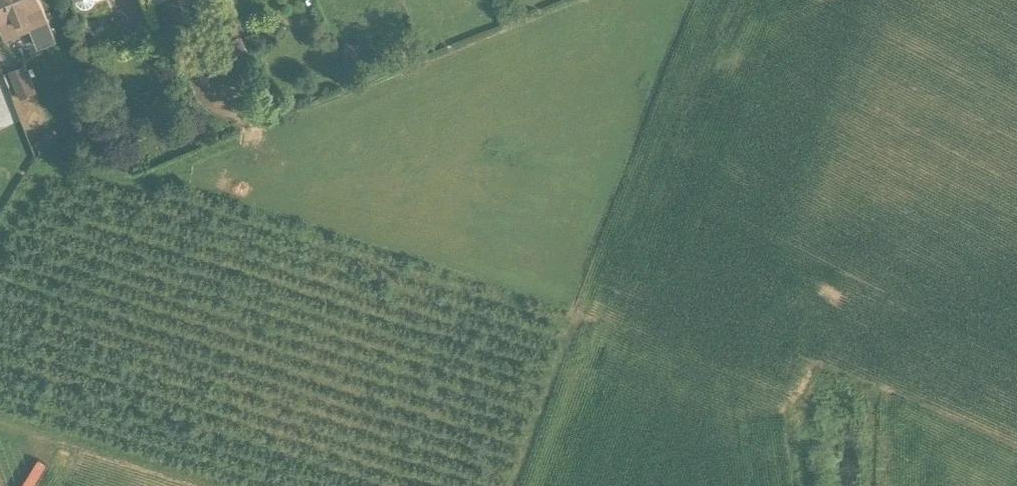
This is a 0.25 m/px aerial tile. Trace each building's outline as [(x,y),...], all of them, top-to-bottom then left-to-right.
[(39,0),(0,0),(0,30),(4,40),(48,21),(39,0)] [(346,39),(344,60),(369,61),(370,41),(346,39)] [(24,64),(7,71),(19,99),(36,92),(24,64)] [(51,128),(34,143),(38,154),(55,137),(52,130),(51,128)]
